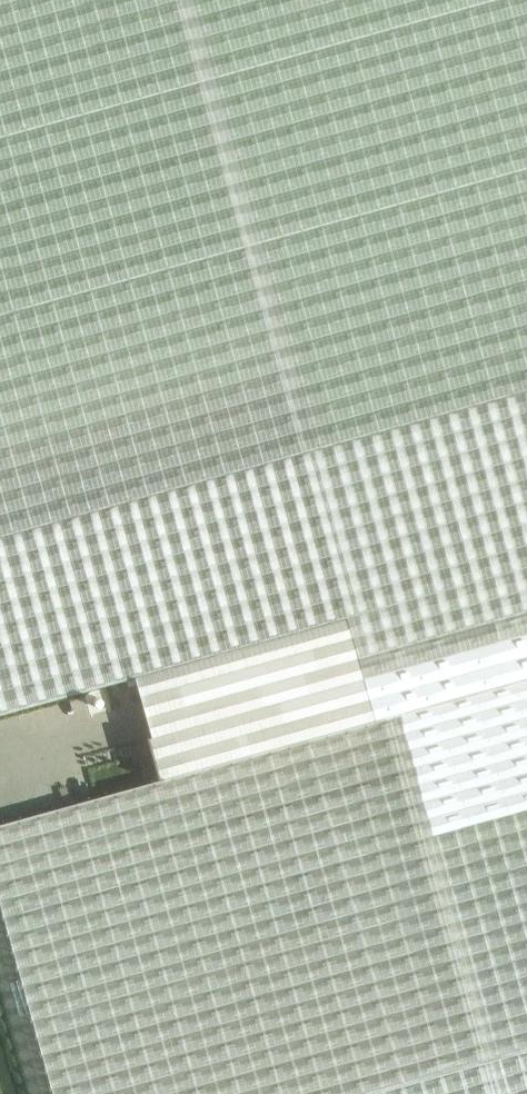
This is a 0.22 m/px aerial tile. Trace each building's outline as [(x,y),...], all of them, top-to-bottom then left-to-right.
[(158,780),(526,679),(526,0),(0,0),(0,715),(134,677),(152,740),(147,741),(158,780)] [(0,824),(0,909),(53,1093),(526,1093),(526,679),(158,780),(0,824)]
